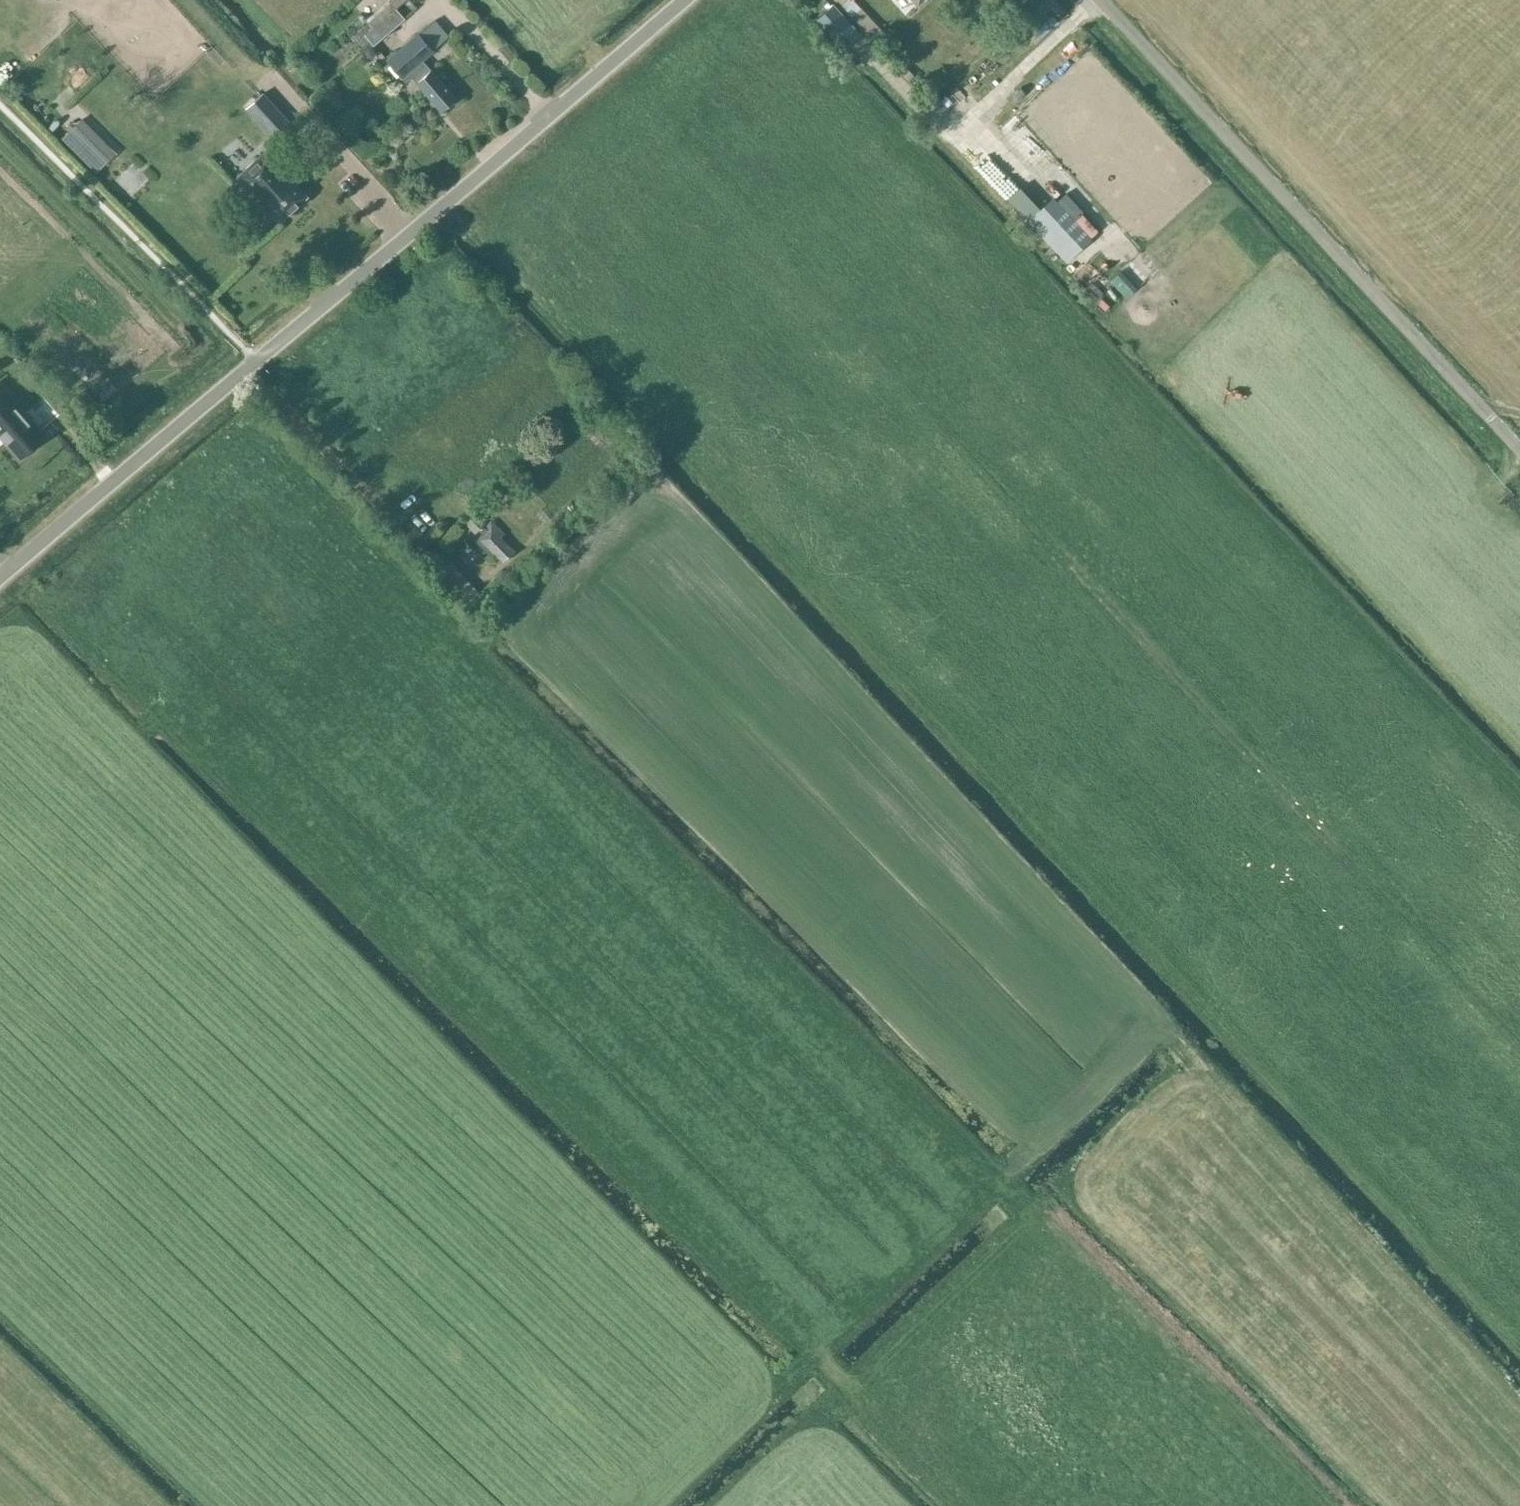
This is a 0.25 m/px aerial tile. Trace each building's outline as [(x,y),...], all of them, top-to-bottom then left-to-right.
[(405,0),(388,0),(367,18),(369,20),(366,22),(371,28),(364,34),(373,45),(404,19),(396,9),(406,1),(405,0)] [(832,5),(817,19),(842,47),(857,33),(832,5)] [(440,40),(455,30),(445,14),(430,23),(440,40)] [(416,82),(440,110),(455,98),(431,70),(430,70),(422,60),(433,51),(418,34),(388,60),(405,81),(411,76),(417,82),(416,82)] [(278,85),(257,98),(277,131),(298,118),(278,85)] [(112,155),(77,120),(68,129),(103,164),(112,155)] [(138,149),(122,170),(143,186),(159,164),(138,149)] [(267,149),(236,177),(265,209),(268,207),(280,220),(306,196),(294,183),(296,181),(267,149)] [(1007,160),(995,171),(1011,189),(1023,177),(1007,160)] [(1089,238),(1056,204),(1033,226),(1066,260),(1089,238)] [(1104,285),(1117,273),(1099,252),(1085,264),(1104,285)] [(21,456),(44,435),(16,403),(0,385),(0,432),(21,456)] [(485,523),(474,510),(463,521),(475,533),(478,530),(482,534),(475,540),(495,561),(499,558),(503,562),(514,552),(500,537),(504,534),(491,520),(483,528),(481,526),(485,523)] [(484,595),(435,547),(424,559),(472,607),(484,595)]
